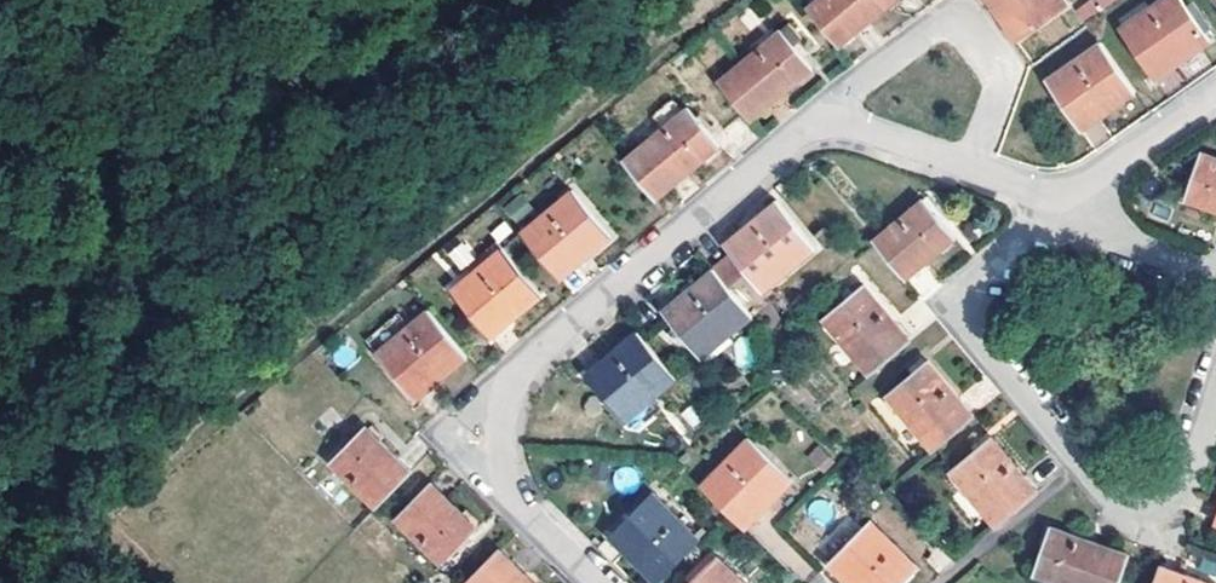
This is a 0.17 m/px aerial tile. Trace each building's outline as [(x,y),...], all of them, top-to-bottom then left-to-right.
[(802,9),(834,46),(888,0),(812,0),(802,9)] [(996,13),(1006,7),(1001,0),(988,0),(996,13)] [(1006,7),(996,13),(1012,36),(1063,3),(1061,0),(1001,0),(1006,7)] [(1116,26),(1146,69),(1175,49),(1180,56),(1205,38),(1179,0),(1154,0),(1116,26)] [(782,25),(713,82),(746,119),(807,69),(786,43),(793,37),(782,25)] [(1097,40),(1043,78),(1078,128),(1092,118),(1087,110),(1101,102),(1106,108),(1132,89),(1097,40)] [(1175,49),(1146,69),(1150,76),(1180,56),(1175,49)] [(1092,118),(1106,108),(1101,102),(1087,110),(1092,118)] [(683,107),(619,160),(651,199),(716,145),(683,107)] [(1181,199),(1215,210),(1215,158),(1198,152),(1181,199)] [(567,190),(516,232),(548,270),(574,248),(581,256),(606,235),(567,190)] [(918,197),(869,238),(902,277),(952,235),(918,197)] [(739,231),(724,244),(761,290),(811,248),(774,203),(739,231)] [(555,278),(581,256),(574,248),(548,270),(555,278)] [(497,249),(446,292),(479,329),(503,308),(510,316),(537,295),(497,249)] [(711,269),(660,311),(697,357),(749,315),(711,269)] [(859,285),(819,318),(866,374),(906,340),(902,335),(859,285)] [(510,316),(503,308),(479,329),(485,337),(510,316)] [(423,312),(372,355),(403,391),(428,370),(437,380),(466,357),(423,312)] [(634,333),(582,376),(620,421),(672,378),(634,333)] [(924,360),(884,394),(930,450),(971,415),(967,410),(924,360)] [(412,401),(437,380),(428,370),(403,391),(412,401)] [(361,426),(326,460),(374,506),(408,470),(361,426)] [(988,437),(947,470),(994,528),(1035,492),(988,437)] [(745,438),(697,485),(733,521),(760,494),(767,500),(787,479),(745,438)] [(424,485),(389,519),(436,564),(471,530),(424,485)] [(648,491),(614,525),(631,542),(639,550),(631,558),(653,582),(697,537),(648,491)] [(740,528),(767,500),(760,494),(733,521),(740,528)] [(834,556),(861,581),(859,582),(900,582),(916,568),(869,522),(834,556)] [(631,542),(614,525),(606,533),(631,558),(639,550),(631,542)] [(1051,526),(1033,572),(1062,582),(1118,582),(1128,553),(1099,543),(1051,526)] [(462,582),(528,582),(494,550),(462,582)] [(686,582),(741,582),(713,555),(686,582)] [(844,582),(859,582),(861,581),(834,556),(825,564),(844,582)] [(1153,582),(1208,582),(1159,565),(1153,582)]
